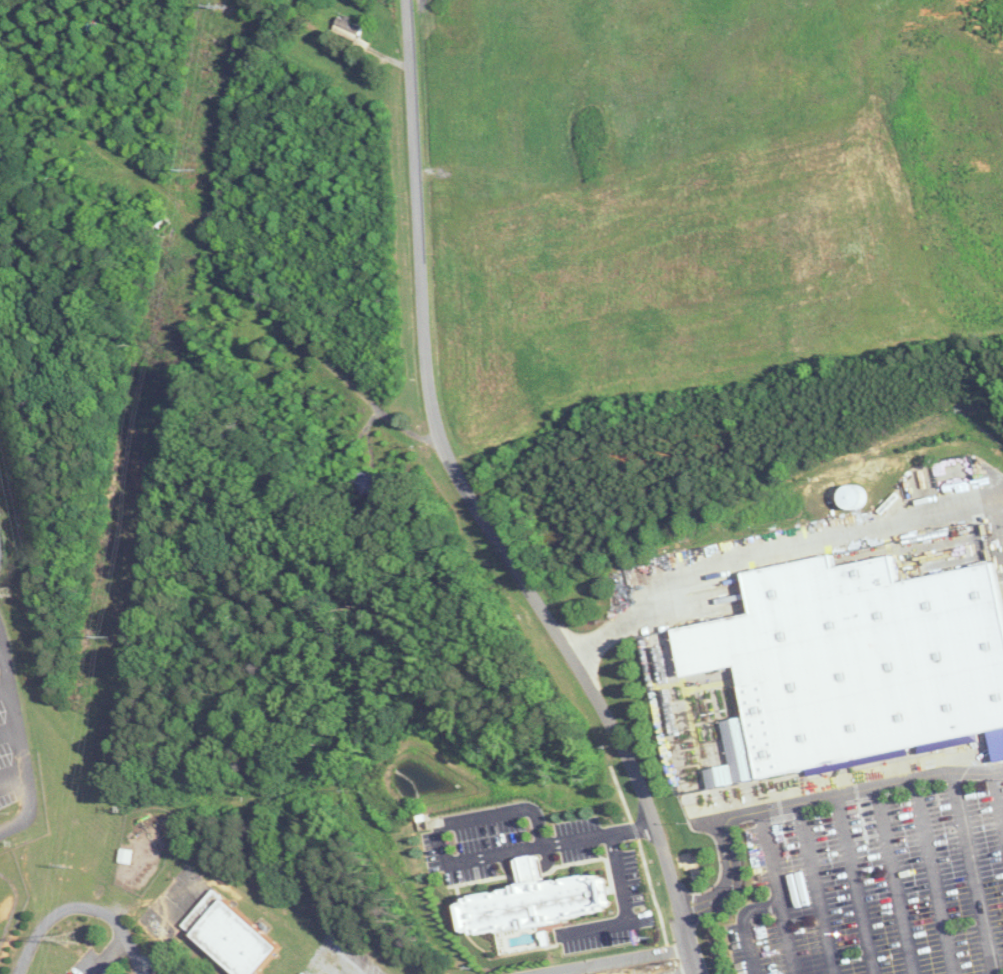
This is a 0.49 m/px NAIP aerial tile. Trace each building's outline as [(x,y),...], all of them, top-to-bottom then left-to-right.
[(365,24),(341,15),(335,35),(358,43),(365,24)] [(346,451),(354,457),(364,443),(356,437),(346,451)] [(381,490),(374,469),(358,474),(365,496),(381,490)] [(859,484),(839,487),(841,510),(861,508),(859,484)] [(986,561),(1002,632),(1002,729),(709,790),(706,774),(729,769),(719,723),(748,717),(738,668),(684,680),(674,633),(752,616),(743,574),(889,543),(897,582),(986,561)] [(133,863),(134,850),(123,850),(122,862),(133,863)] [(519,889),(513,866),(539,862),(544,885),(519,889)] [(618,911),(471,934),(466,897),(519,889),(544,885),(612,874),(618,911)] [(286,945),(215,890),(182,933),(233,973),(232,973),(264,973),(286,945)]
